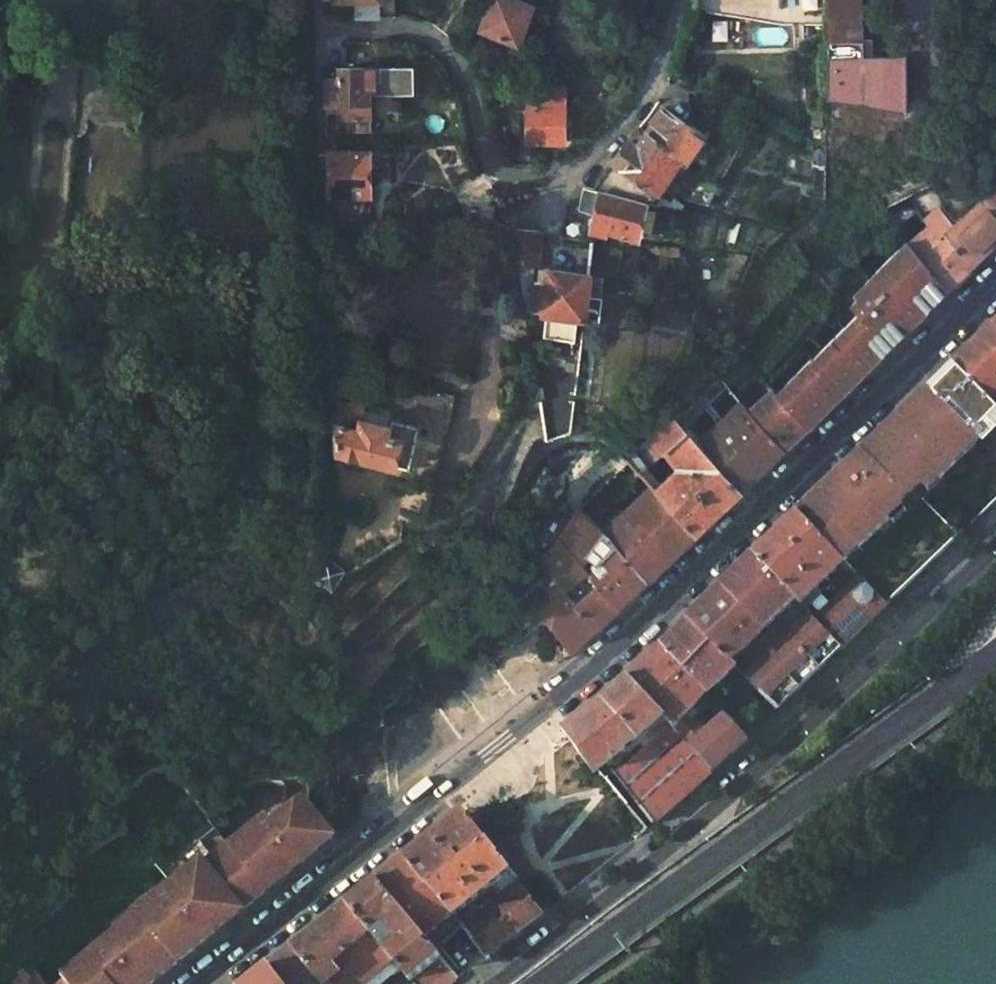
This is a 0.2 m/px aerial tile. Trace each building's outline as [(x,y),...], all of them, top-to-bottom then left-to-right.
[(325,1),(357,0),(358,19),(381,19),(381,0),(325,0),(325,1)] [(518,0),(492,0),(480,30),(517,44),(532,6),(518,0)] [(826,44),(860,43),(863,43),(861,0),(825,0),(826,44)] [(827,56),(860,55),(860,43),(826,44),(827,56)] [(407,67),(339,68),(339,82),(326,83),(326,107),(339,106),(339,118),(370,118),(370,88),(407,87),(407,67)] [(912,72),(899,72),(898,79),(881,79),(881,110),(913,114),(912,72)] [(565,144),(564,89),(528,90),(528,144),(565,144)] [(680,160),(686,164),(704,137),(662,109),(637,145),(629,139),(592,191),(647,204),(648,196),(655,198),(680,160)] [(339,122),(327,123),(327,142),(339,142),(339,122)] [(329,153),(330,199),(371,197),(370,152),(329,153)] [(985,192),(995,204),(995,181),(985,192)] [(638,240),(647,204),(592,191),(585,189),(579,210),(594,214),(590,233),(605,236),(606,232),(638,240)] [(909,243),(950,286),(995,241),(995,204),(985,192),(955,220),(945,213),(930,189),(888,212),(897,228),(918,210),(931,222),(909,243)] [(497,209),(466,205),(464,220),(495,223),(497,209)] [(512,249),(525,317),(531,316),(535,234),(515,231),(515,247),(512,249)] [(950,286),(907,242),(868,280),(910,326),(950,286)] [(549,275),(539,273),(535,312),(544,313),(544,316),(546,316),(544,340),(577,343),(579,318),(585,319),(590,276),(549,271),(549,275)] [(861,310),(822,348),(852,383),(910,326),(868,280),(866,282),(868,284),(857,294),(861,299),(855,304),(861,310)] [(952,363),(995,407),(995,321),(952,363)] [(777,392),(808,426),(817,417),(852,383),(822,348),(777,392)] [(952,363),(927,387),(979,441),(995,458),(995,407),(952,363)] [(905,409),(957,462),(979,441),(927,387),(905,409)] [(752,409),(786,447),(808,426),(777,392),(773,388),(752,409)] [(752,409),(746,402),(701,446),(744,487),(786,447),(752,409)] [(403,436),(391,435),(392,427),(362,423),(364,406),(344,403),(343,420),(339,419),(339,456),(399,464),(399,461),(414,464),(417,440),(403,438),(403,436)] [(885,427),(937,480),(957,462),(905,409),(885,427)] [(859,453),(904,500),(922,482),(929,489),(937,480),(885,427),(859,453)] [(677,469),(656,490),(697,532),(744,487),(701,446),(688,434),(666,457),(677,469)] [(866,537),(867,539),(900,508),(898,506),(904,500),(859,453),(828,482),(873,531),(866,537)] [(873,531),(828,482),(795,514),(842,563),(867,539),(866,537),(873,531)] [(656,490),(653,487),(603,534),(604,534),(647,579),(697,532),(656,490)] [(552,577),(597,626),(647,579),(604,534),(603,534),(577,513),(556,544),(542,557),(556,574),(552,577)] [(753,554),(798,600),(825,577),(842,563),(795,514),(753,554)] [(798,600),(753,554),(720,585),(765,631),(798,600)] [(346,569),(324,555),(311,575),(333,589),(346,569)] [(855,575),(813,616),(841,644),(883,604),(855,575)] [(552,577),(529,596),(534,603),(549,621),(572,650),(597,626),(552,577)] [(765,631),(720,585),(688,616),(732,662),(765,631)] [(813,616),(811,613),(778,644),(808,676),(841,644),(813,616)] [(688,616),(660,643),(706,693),(734,665),(732,662),(688,616)] [(671,728),(685,714),(706,693),(660,643),(625,676),(671,728)] [(808,676),(778,644),(745,676),(775,708),(808,676)] [(651,820),(709,771),(671,728),(625,676),(602,699),(563,730),(595,770),(597,768),(604,776),(608,767),(651,820)] [(703,732),(685,714),(671,728),(709,771),(746,736),(724,713),(703,732)] [(228,842),(265,889),(316,848),(312,843),(328,830),(312,810),(308,814),(295,799),(267,822),(261,814),(228,842)] [(471,821),(464,811),(404,858),(453,916),(477,898),(486,890),(510,871),(486,840),(471,821)] [(265,889),(228,842),(203,862),(199,857),(168,883),(211,934),(221,925),(216,919),(248,893),(253,899),(265,889)] [(414,926),(433,949),(460,924),(453,916),(404,858),(376,881),(401,910),(414,926)] [(372,934),(401,910),(376,881),(347,904),(372,934)] [(541,913),(518,881),(497,899),(494,895),(491,897),(482,905),(478,908),(481,912),(462,927),(485,954),(541,913)] [(168,883),(113,928),(116,932),(108,938),(149,983),(211,934),(168,883)] [(477,898),(482,905),(491,897),(486,890),(477,898)] [(393,960),(384,949),(372,934),(347,904),(292,948),(321,983),(363,983),(393,960)] [(401,910),(372,934),(384,949),(414,926),(401,910)] [(393,960),(413,983),(445,983),(456,976),(433,949),(414,926),(384,949),(393,960)] [(108,938),(105,940),(106,942),(94,952),(92,950),(79,961),(100,983),(149,983),(108,938)] [(268,967),(282,983),(321,983),(292,948),(268,967)] [(79,961),(59,977),(63,982),(65,983),(100,983),(79,961)] [(268,967),(247,983),(282,983),(268,967)] [(28,968),(9,983),(42,983),(28,968)]
